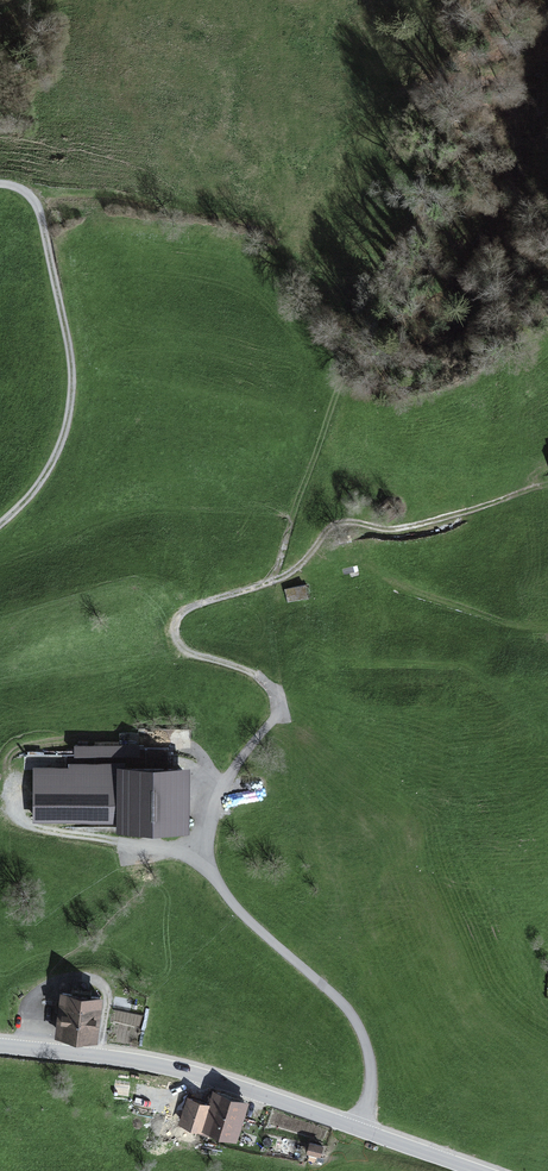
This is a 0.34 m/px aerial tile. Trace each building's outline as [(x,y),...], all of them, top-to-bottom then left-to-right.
[(404,512),(399,499),(390,503),(396,516),(404,512)] [(353,567),(343,570),(344,575),(355,572),(353,567)] [(305,585),(285,590),(288,603),(308,598),(305,585)] [(140,745),(74,745),(74,757),(140,757),(140,745)] [(189,769),(126,769),(126,763),(68,763),(68,767),(32,767),(32,824),(117,824),(117,834),(189,834),(189,769)] [(103,998),(60,993),(55,1039),(98,1044),(103,998)] [(237,1143),(249,1103),(213,1092),(210,1101),(200,1131),(237,1143)] [(200,1131),(210,1101),(190,1094),(180,1125),(200,1131)] [(324,1147),(309,1143),(306,1155),(321,1158),(324,1147)]
